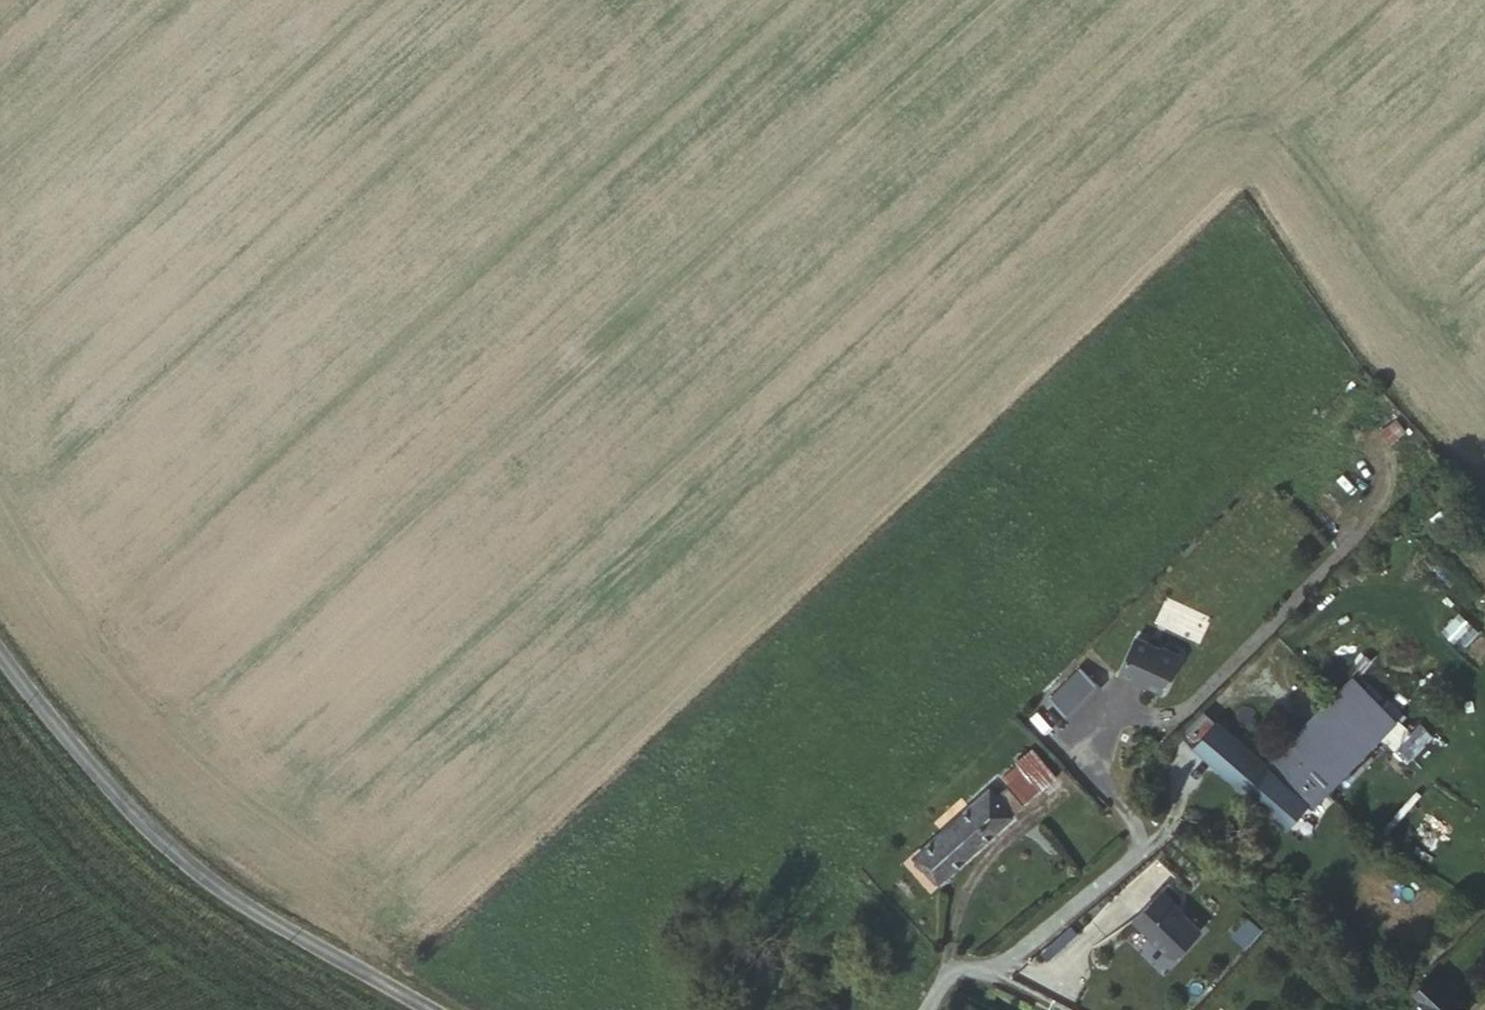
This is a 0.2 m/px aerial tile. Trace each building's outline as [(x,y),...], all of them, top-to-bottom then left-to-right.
[(1138,632),(1119,674),(1165,695),(1184,653),(1138,632)] [(1049,697),(1071,719),(1103,687),(1081,665),(1049,697)] [(1294,795),(1213,722),(1191,745),(1272,817),(1294,795)] [(1039,785),(1013,758),(1000,773),(1022,800),(1039,785)] [(927,883),(1016,805),(999,784),(909,862),(927,883)] [(1157,894),(1130,921),(1165,954),(1172,954),(1195,931),(1157,894)] [(1474,923),(1484,933),(1484,911),(1474,923)] [(1419,971),(1398,994),(1406,1000),(1397,1009),(1451,1009),(1456,1004),(1447,996),(1455,987),(1443,975),(1434,985),(1419,971)]
